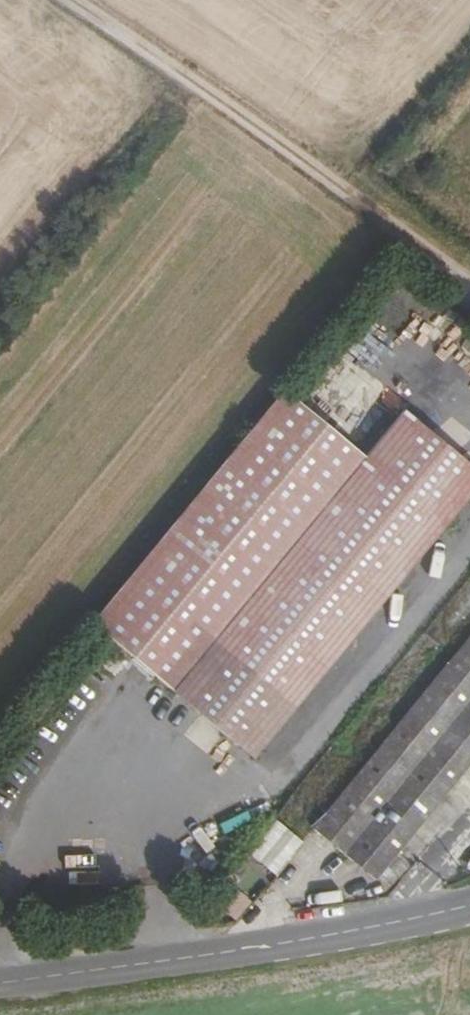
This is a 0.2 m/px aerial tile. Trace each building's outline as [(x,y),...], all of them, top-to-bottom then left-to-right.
[(469,489),(469,475),(392,410),(335,479),(93,278),(0,390),(0,591),(228,781),(469,489)] [(400,392),(433,339),(424,334),(409,358),(392,348),(386,358),(370,348),(359,367),(400,392)] [(469,766),(469,639),(306,837),(368,889),(469,766)] [(248,853),(275,876),(304,842),(276,819),(248,853)] [(217,906),(234,919),(248,901),(231,888),(217,906)]
